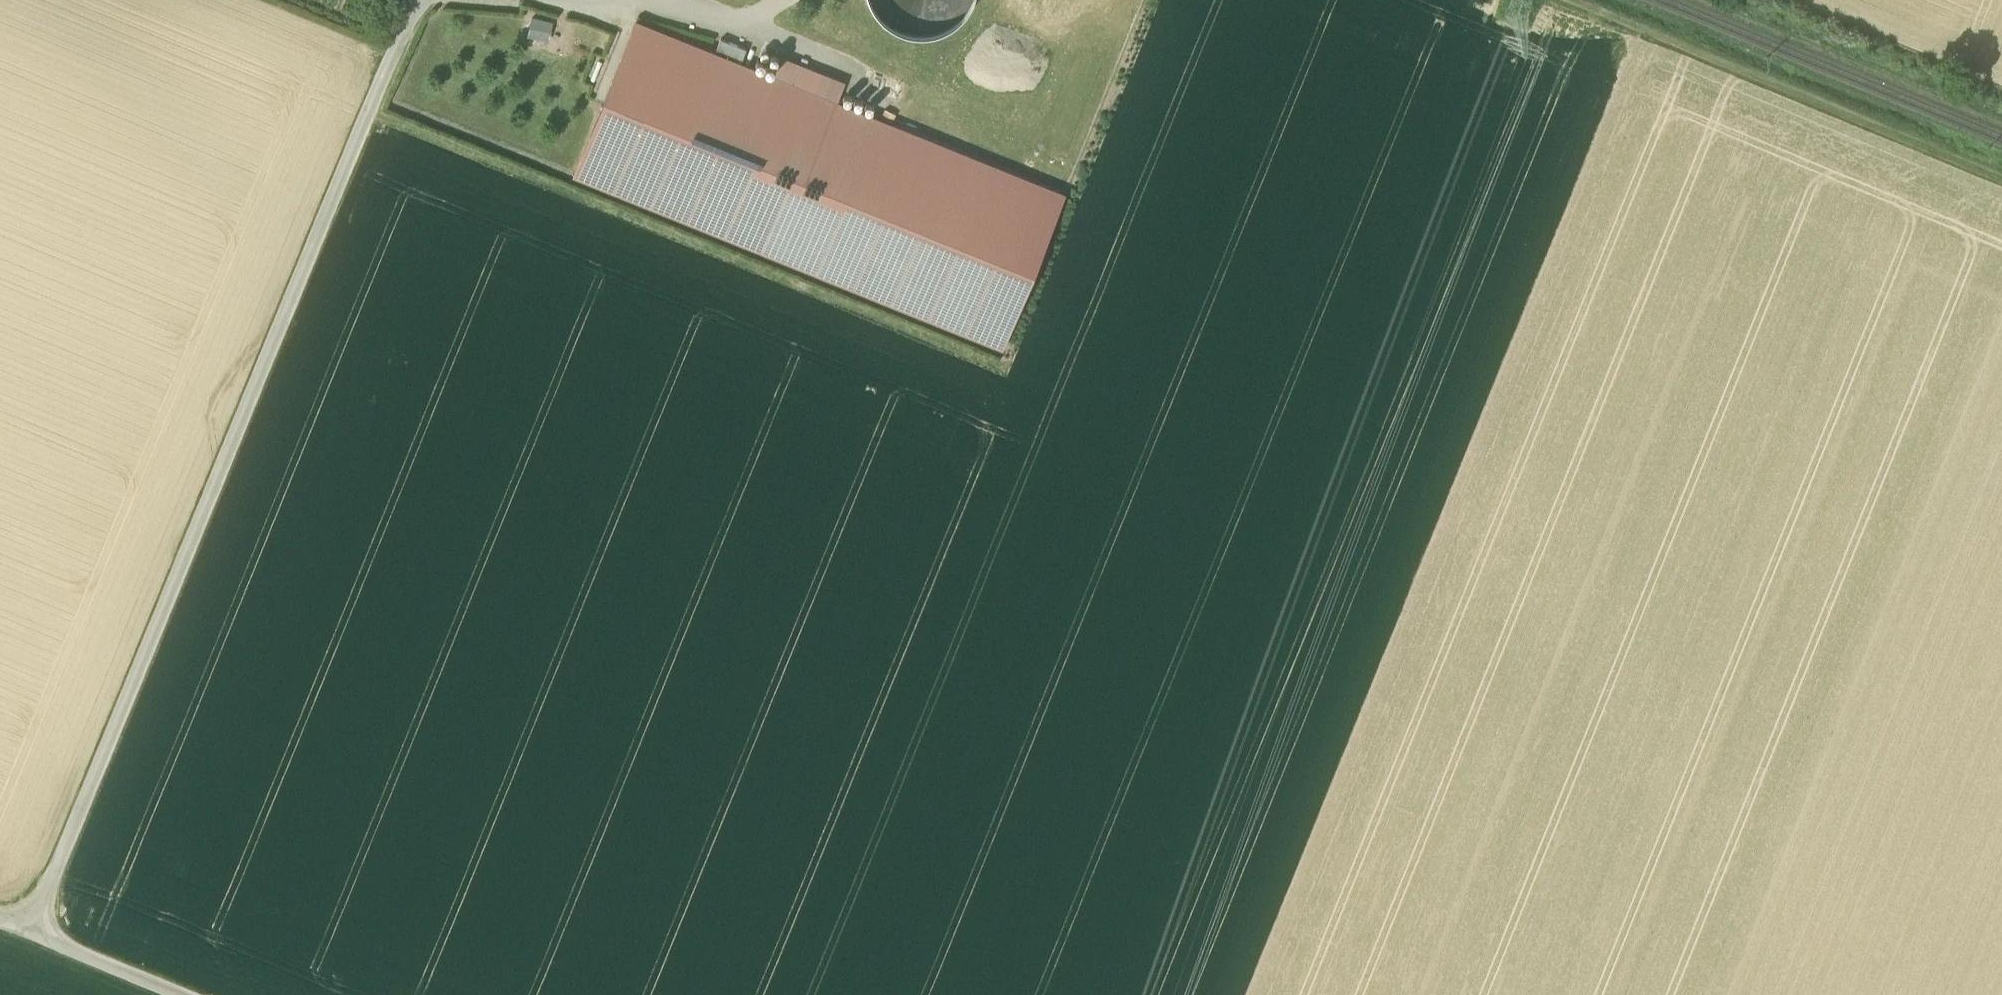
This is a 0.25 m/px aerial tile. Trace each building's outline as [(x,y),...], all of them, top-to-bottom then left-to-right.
[(876,13),(892,28),(913,35),(935,34),(955,25),(969,9),(973,0),(870,0),(876,13)] [(551,38),(554,19),(533,15),(529,34),(551,38)] [(575,175),(1003,348),(1065,195),(835,102),(842,82),(784,59),(776,78),(636,22),(575,175)]
